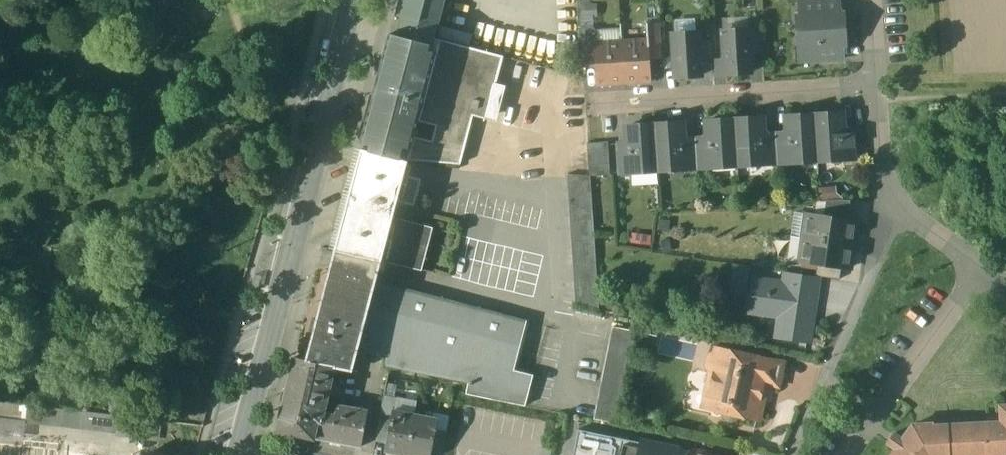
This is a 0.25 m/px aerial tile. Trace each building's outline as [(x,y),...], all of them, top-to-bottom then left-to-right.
[(395,17),(401,18),(398,30),(436,40),(446,0),(400,0),(395,17)] [(801,2),(802,17),(839,14),(839,0),(838,0),(801,2)] [(802,17),(797,17),(799,62),(842,59),(841,45),(845,45),(844,14),(802,17)] [(660,23),(646,24),(647,41),(648,60),(662,59),(660,23)] [(473,35),(441,27),(438,38),(470,46),(473,35)] [(595,29),(581,29),(584,66),(597,65),(596,44),(595,29)] [(382,96),(374,93),(361,143),(369,145),(367,151),(398,160),(410,160),(415,138),(415,136),(419,123),(440,41),(436,40),(398,30),(396,36),(389,34),(376,85),(384,87),(382,96)] [(749,30),(723,32),(725,75),(751,73),(749,30)] [(699,33),(673,35),(675,78),(701,76),(699,33)] [(440,41),(419,123),(437,127),(433,143),(415,138),(410,160),(461,165),(473,117),(487,121),(496,84),(503,58),(440,41)] [(647,41),(621,42),(624,84),(650,82),(648,60),(647,41)] [(596,44),(597,65),(598,85),(624,84),(621,42),(596,44)] [(496,84),(487,121),(497,123),(506,87),(496,84)] [(384,87),(376,85),(374,93),(382,96),(384,87)] [(842,113),(814,115),(817,159),(843,158),(845,158),(843,130),(842,113)] [(814,115),(786,117),(787,133),(789,161),(791,161),(817,159),(814,115)] [(762,118),(734,120),(737,164),(763,162),(764,166),(765,166),(763,134),(762,118)] [(734,120),(706,122),(707,138),(709,170),(711,170),(711,166),(737,164),(734,120)] [(682,123),(654,125),(657,169),(683,167),(684,171),(686,171),(683,139),(682,123)] [(654,125),(626,127),(627,143),(629,175),(631,175),(631,171),(657,169),(654,125)] [(855,129),(843,130),(845,158),(843,158),(844,162),(857,161),(855,129)] [(787,133),(775,134),(777,165),(791,165),(791,161),(789,161),(787,133)] [(775,134),(763,134),(765,166),(777,165),(775,134)] [(707,138),(695,139),(697,171),(709,170),(707,138)] [(695,139),(683,139),(686,171),(697,171),(695,139)] [(608,142),(587,144),(589,177),(590,177),(610,175),(608,142)] [(627,143),(616,144),(618,176),(629,175),(627,143)] [(359,155),(335,250),(335,252),(383,262),(394,220),(398,204),(406,177),(408,168),(410,160),(398,160),(367,151),(362,150),(361,151),(360,151),(359,155)] [(589,177),(567,175),(576,304),(599,309),(590,177),(589,177)] [(422,181),(406,177),(398,204),(415,208),(422,181)] [(850,201),(841,200),(826,201),(824,217),(848,221),(850,201)] [(824,217),(808,215),(805,239),(852,246),(856,222),(824,217)] [(433,230),(394,220),(383,262),(423,271),(433,230)] [(852,246),(805,239),(802,263),(817,265),(841,268),(849,269),(852,246)] [(383,262),(335,252),(333,261),(331,270),(306,363),(313,364),(312,366),(316,366),(316,365),(336,369),(353,372),(359,350),(388,358),(386,366),(469,384),(467,394),(526,406),(529,394),(509,389),(514,371),(527,322),(377,282),(380,272),(383,262)] [(745,294),(748,263),(730,262),(727,293),(745,294)] [(841,268),(817,265),(816,277),(839,280),(841,268)] [(750,266),(749,275),(779,277),(780,268),(750,266)] [(821,280),(794,276),(792,287),(819,291),(821,280)] [(792,287),(754,281),(749,310),(781,315),(778,338),(807,342),(814,299),(818,300),(819,291),(792,287)] [(635,332),(613,327),(594,419),(616,424),(635,332)] [(761,358),(747,355),(746,359),(716,352),(712,353),(708,357),(706,361),(706,366),(708,370),(711,374),(718,376),(713,398),(726,401),(723,414),(724,417),(726,419),(728,421),(731,421),(734,420),(736,418),(738,416),(759,420),(763,402),(760,401),(764,384),(756,382),(761,358)] [(783,363),(761,358),(756,382),(764,384),(778,387),(783,363)] [(306,363),(293,360),(277,431),(314,440),(315,438),(330,441),(330,442),(341,444),(341,443),(362,447),(369,412),(338,406),(335,416),(325,414),(336,369),(316,365),(316,366),(312,366),(313,364),(306,363)] [(534,377),(514,371),(509,389),(529,394),(534,377)] [(384,395),(375,441),(387,444),(393,412),(395,412),(398,398),(384,395)] [(0,402),(0,419),(116,433),(118,417),(0,402)] [(393,412),(387,444),(385,451),(404,454),(407,454),(414,416),(395,412),(393,412)] [(999,414),(1000,425),(990,426),(988,424),(988,422),(948,424),(949,454),(999,454),(1003,454),(1002,440),(1005,440),(1005,413),(999,414)] [(414,416),(407,454),(432,454),(432,453),(437,430),(438,420),(414,416)] [(901,438),(894,433),(886,444),(894,449),(890,454),(949,454),(948,424),(933,425),(933,423),(918,424),(918,426),(910,426),(901,438)] [(572,454),(689,454),(690,452),(681,450),(682,446),(641,438),(640,442),(590,432),(578,429),(572,454)] [(446,431),(437,430),(432,453),(442,454),(446,431)]
